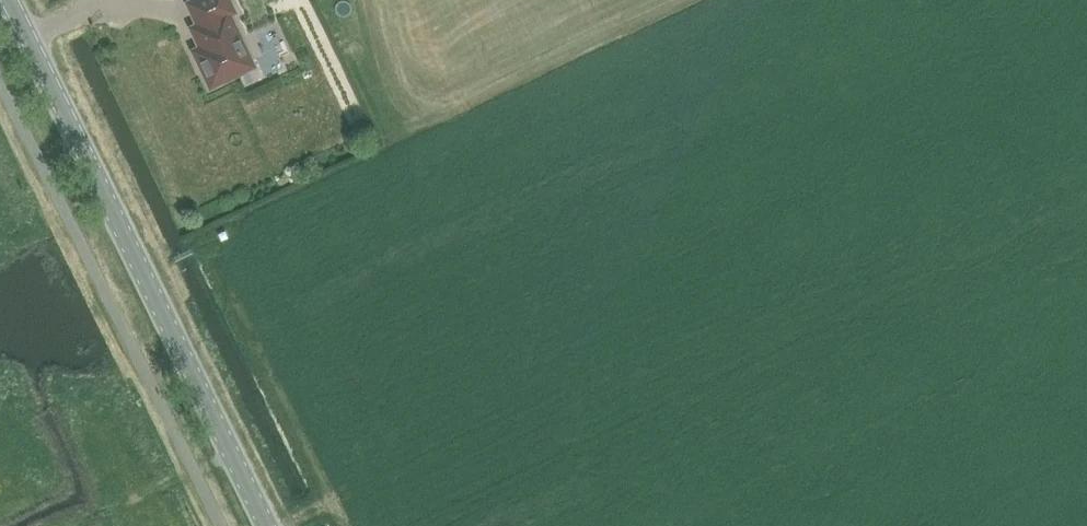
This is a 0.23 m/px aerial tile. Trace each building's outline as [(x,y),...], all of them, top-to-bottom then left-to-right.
[(256,66),(230,16),(238,12),(232,0),(185,0),(183,1),(193,23),(187,26),(196,45),(188,49),(209,90),(256,66)] [(275,24),(257,32),(265,48),(282,39),(275,24)] [(228,237),(225,230),(224,230),(218,233),(221,240),(228,237)]
